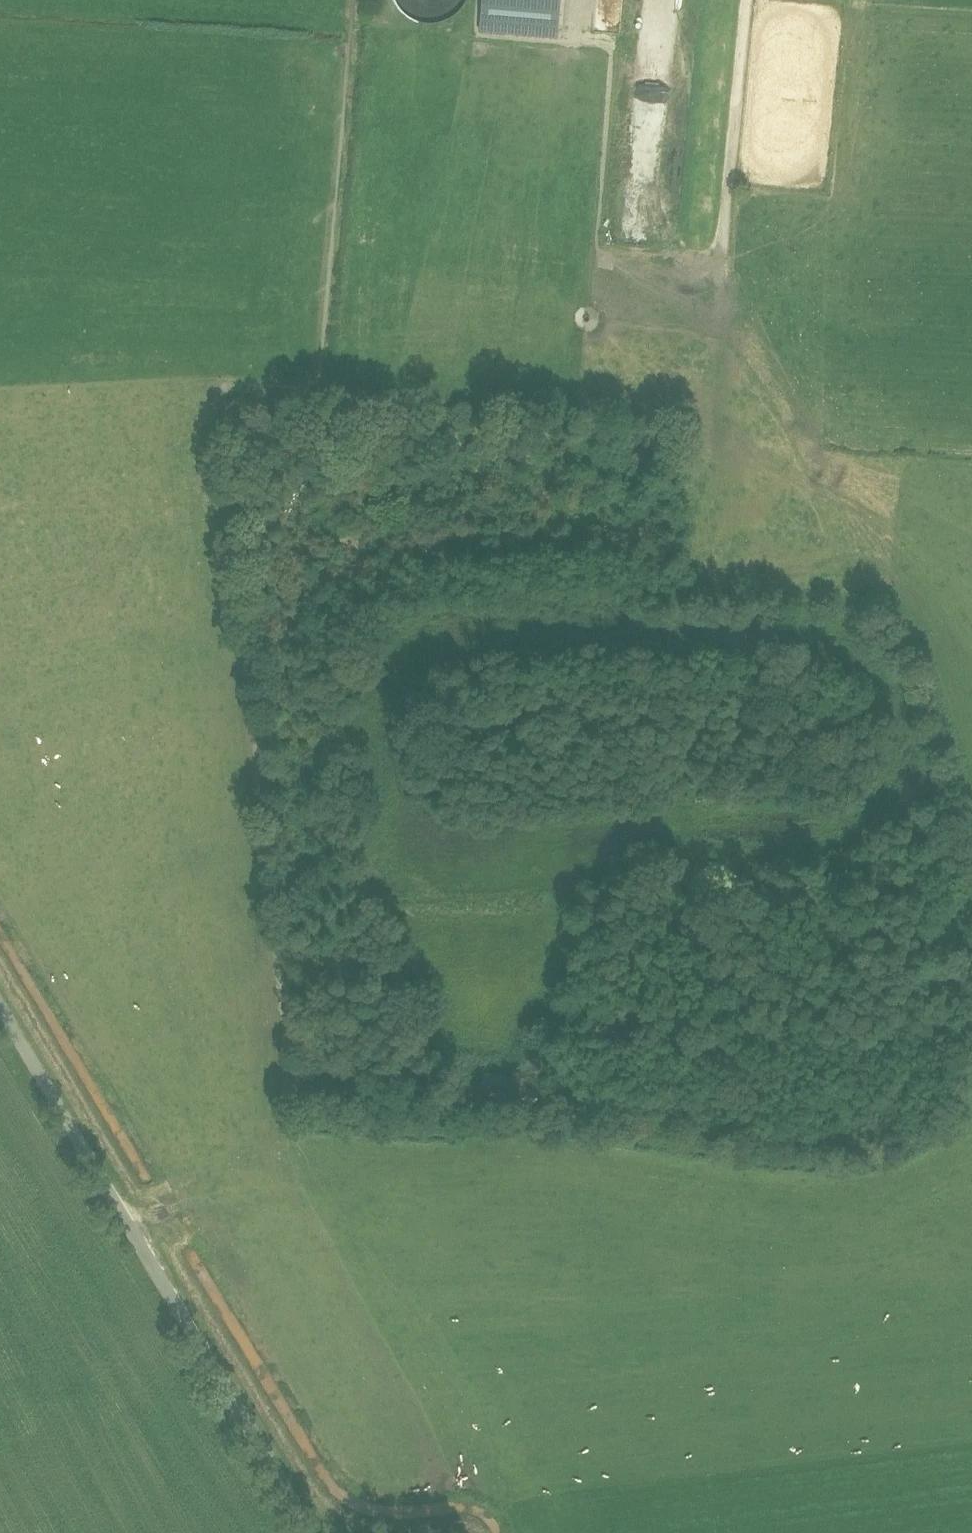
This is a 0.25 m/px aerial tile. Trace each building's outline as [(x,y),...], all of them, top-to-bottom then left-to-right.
[(560,0),(483,0),(481,22),(558,28),(560,0)]
